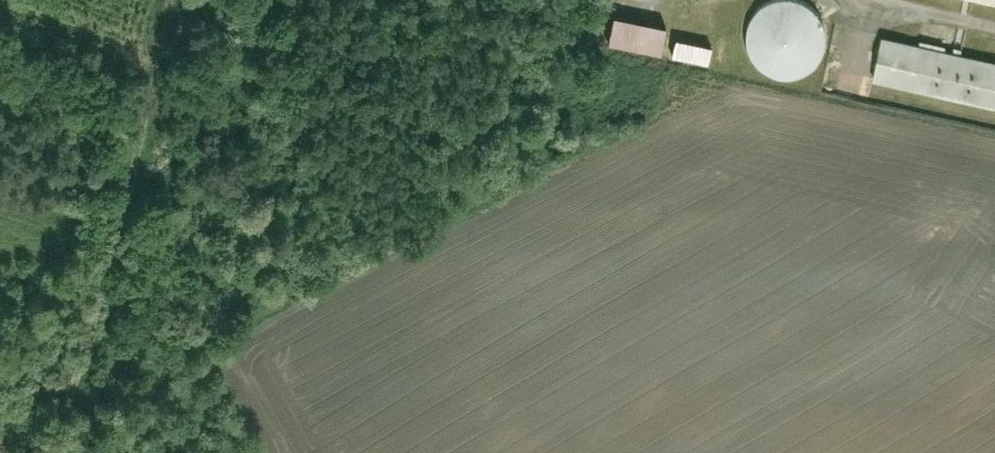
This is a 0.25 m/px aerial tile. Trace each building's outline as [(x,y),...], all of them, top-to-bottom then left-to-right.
[(747,54),(763,73),(786,79),(807,70),(819,50),(818,29),(807,13),(791,5),(769,6),(753,18),(746,33),(747,54)] [(873,83),(994,108),(994,61),(882,38),(873,83)]
